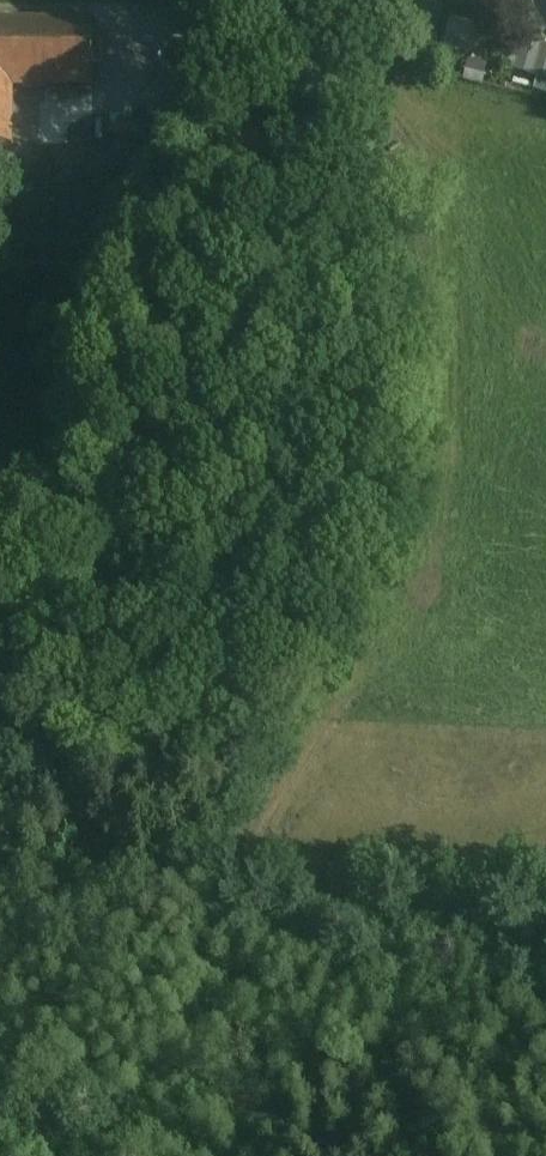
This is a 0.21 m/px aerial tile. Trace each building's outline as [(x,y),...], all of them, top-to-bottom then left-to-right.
[(0,24),(0,145),(9,145),(9,87),(92,87),(92,23),(0,24)] [(508,40),(502,63),(516,67),(514,73),(537,79),(534,91),(545,94),(545,50),(508,40)]
